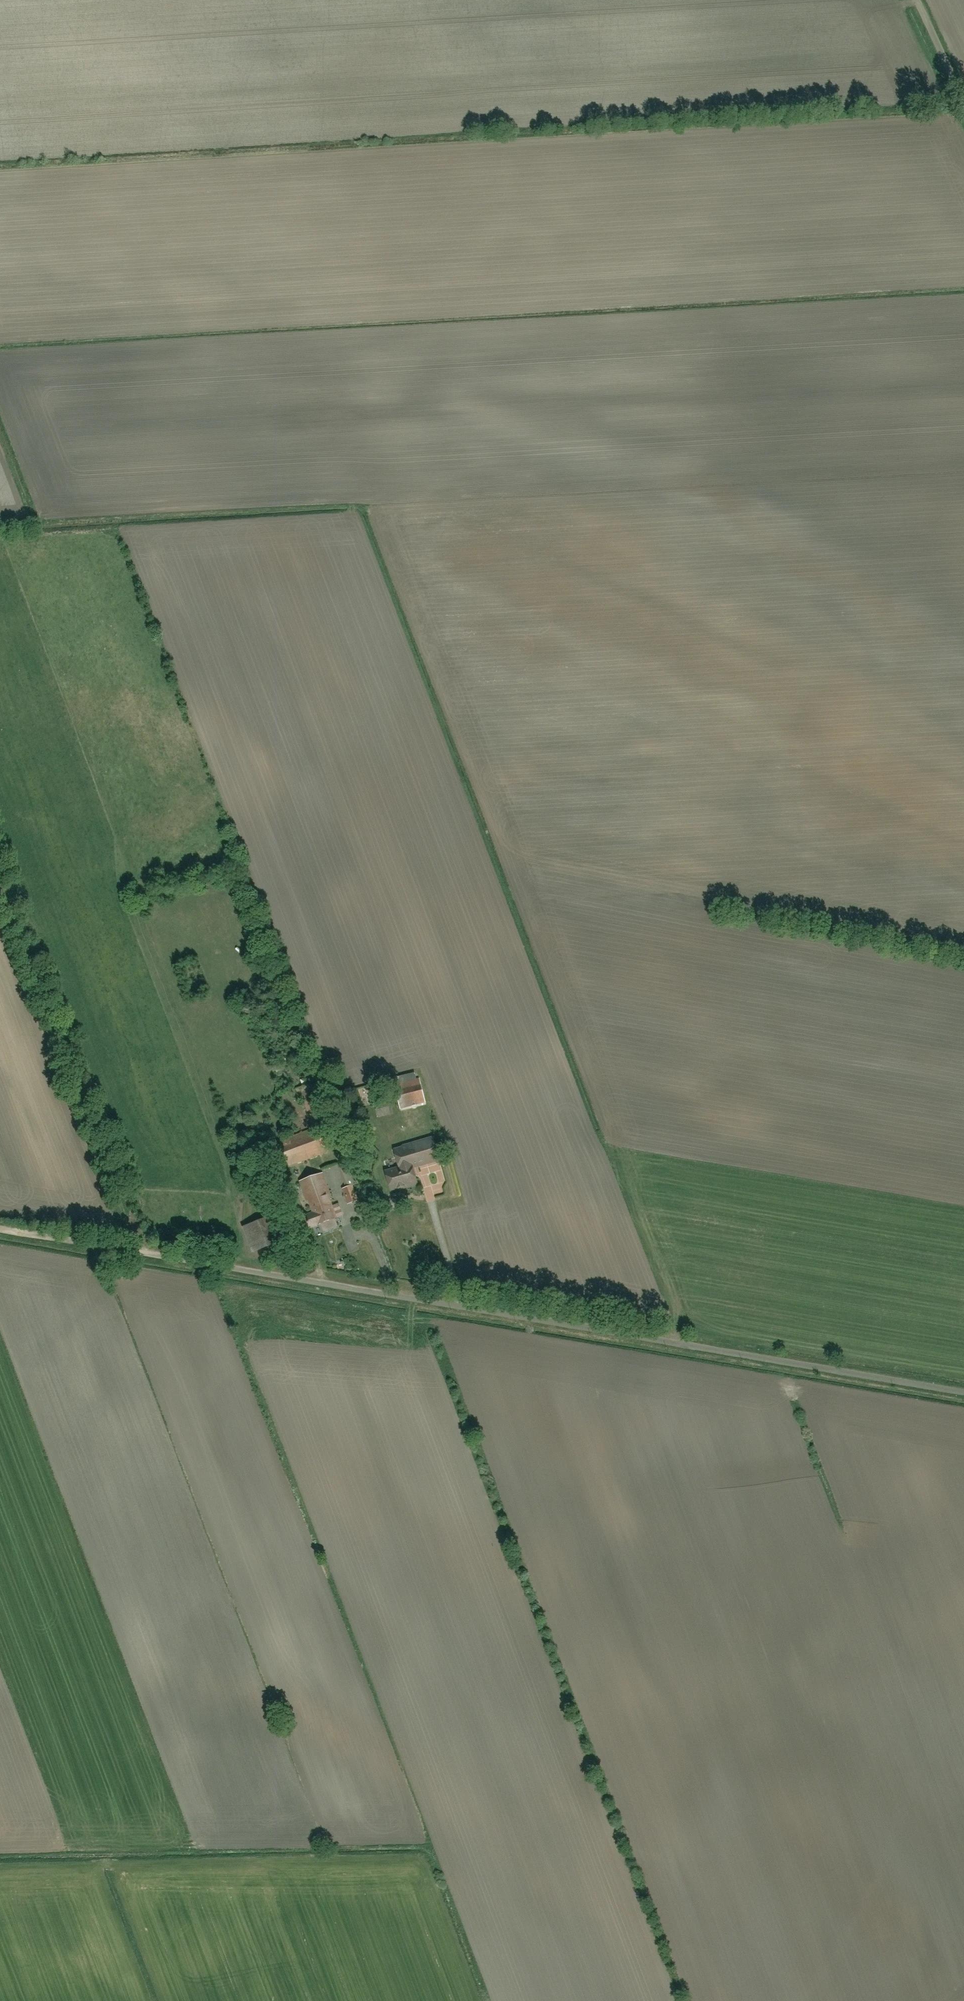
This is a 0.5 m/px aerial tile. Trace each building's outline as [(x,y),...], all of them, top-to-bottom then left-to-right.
[(394,1084),(400,1111),(427,1105),(421,1078),(394,1084)] [(278,1144),(285,1168),(329,1155),(321,1131),(278,1144)] [(379,1173),(384,1194),(414,1186),(409,1168),(436,1161),(430,1138),(397,1147),(402,1167),(379,1173)] [(358,1193),(348,1164),(326,1171),(336,1201),(358,1193)] [(308,1231),(314,1229),(314,1230),(338,1222),(337,1219),(344,1217),(339,1202),(332,1205),(322,1175),(298,1183),(309,1215),(303,1217),(308,1231)] [(241,1228),(250,1252),(278,1242),(270,1218),(241,1228)]
